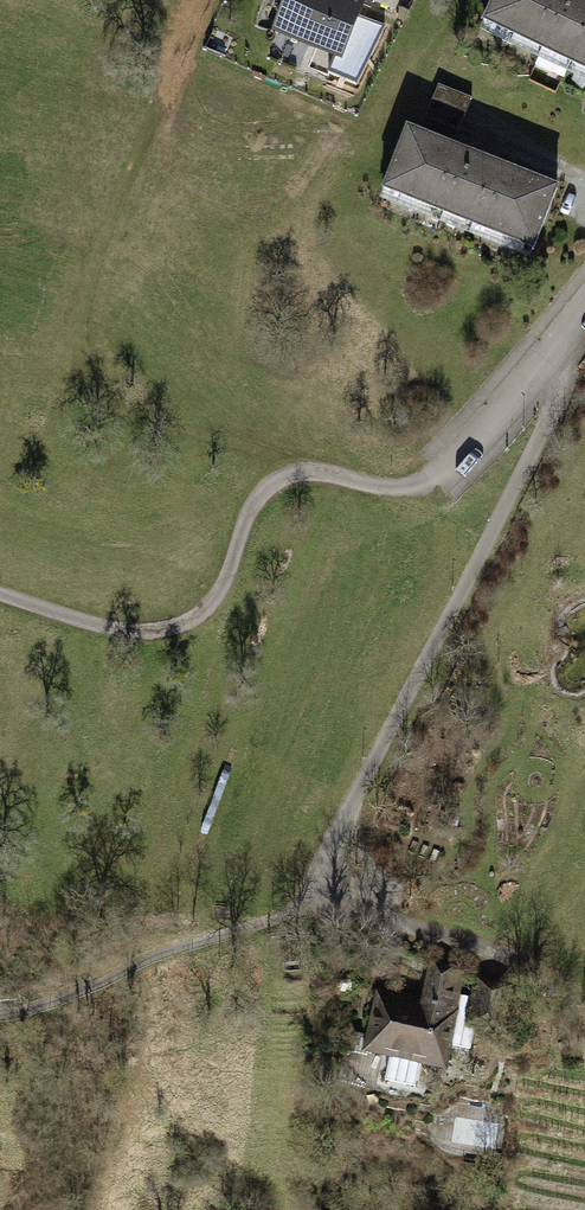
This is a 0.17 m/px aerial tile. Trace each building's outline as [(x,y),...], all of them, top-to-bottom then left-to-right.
[(271,45),(343,74),(366,15),(333,1),(330,0),(289,0),(271,45)] [(366,15),(371,15),(377,0),(334,0),(333,1),(366,15)] [(565,0),(498,0),(484,33),(584,78),(584,9),(565,0)] [(472,105),(436,92),(427,117),(463,130),(472,105)] [(552,191),(404,139),(381,205),(528,257),(552,191)] [(417,999),(373,988),(357,1051),(440,1073),(463,984),(424,974),(417,999)]
